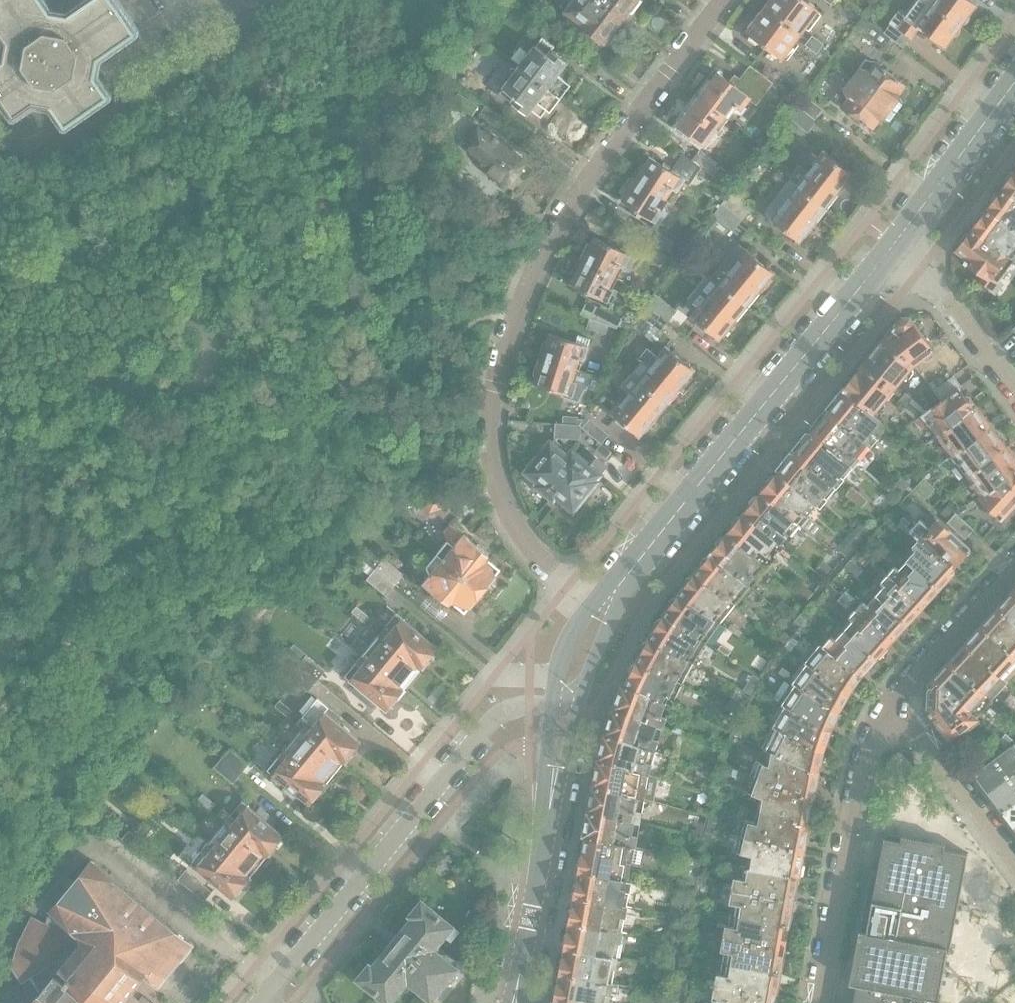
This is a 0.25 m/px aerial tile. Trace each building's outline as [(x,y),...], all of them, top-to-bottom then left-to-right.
[(623,19),(597,0),(574,0),(566,11),(581,23),(580,24),(589,31),(587,33),(600,43),(602,40),(604,42),(606,39),(607,40),(623,19)] [(623,19),(629,11),(632,14),(642,1),(640,0),(597,0),(623,19)] [(796,32),(815,7),(805,0),(772,0),(766,9),(796,32)] [(926,0),(919,0),(906,16),(898,10),(889,23),(890,24),(884,32),(890,37),(904,47),(910,39),(911,40),(920,27),(944,46),(951,36),(956,36),(959,34),(960,30),(959,26),(960,25),(926,0)] [(960,25),(961,24),(965,24),(968,22),(970,18),(968,14),(975,4),(970,0),(926,0),(960,25)] [(777,56),(796,32),(766,9),(748,33),(751,36),(749,37),(759,45),(760,43),(777,56)] [(884,32),(862,15),(854,26),(883,47),(890,37),(884,32)] [(808,41),(820,50),(825,44),(812,35),(808,41)] [(519,66),(558,95),(574,74),(563,65),(567,61),(554,51),(556,47),(543,37),(537,45),(531,52),(530,51),(519,66)] [(817,54),(820,50),(808,41),(805,44),(817,54)] [(851,78),(896,112),(904,102),(900,94),(907,85),(874,60),(869,67),(860,65),(851,78)] [(541,117),(558,95),(519,66),(508,80),(509,81),(503,89),(516,99),(513,103),(526,114),(530,109),(541,117)] [(697,94),(729,118),(739,105),(743,108),(750,99),(754,101),(760,93),(735,74),(729,81),(718,72),(711,81),(708,79),(697,94)] [(896,112),(851,78),(844,88),(848,95),(841,105),(873,129),(880,120),(889,122),(896,112)] [(722,128),(729,118),(697,94),(700,97),(697,100),(694,98),(685,109),(688,112),(678,125),(704,145),(718,126),(722,128)] [(500,116),(485,105),(479,113),(494,124),(500,116)] [(814,120),(794,106),(787,115),(808,130),(815,121),(814,120)] [(525,162),(489,134),(485,135),(475,127),(465,139),(479,150),(480,156),(484,159),(482,161),(483,167),(499,180),(500,184),(503,186),(507,187),(525,162)] [(692,160),(701,167),(714,176),(720,167),(718,165),(719,163),(701,149),(692,160)] [(773,162),(778,156),(771,150),(766,156),(773,162)] [(800,186),(828,209),(839,195),(835,192),(851,172),(827,153),(810,173),(800,165),(789,178),(800,186)] [(634,177),(664,197),(671,187),(676,190),(683,178),(651,157),(646,164),(643,162),(634,177)] [(1014,172),(1011,172),(1006,178),(1007,181),(1001,188),(1014,198),(1014,170),(1014,172)] [(658,207),(664,197),(634,177),(624,192),(627,194),(622,201),(639,212),(637,214),(637,216),(638,217),(644,220),(646,220),(647,220),(648,218),(655,222),(663,210),(658,207)] [(805,238),(828,209),(800,186),(773,219),(798,240),(802,235),(805,238)] [(1001,188),(999,192),(995,192),(991,198),(992,201),(986,209),(1014,229),(1014,198),(1001,188)] [(720,204),(737,219),(746,208),(728,193),(720,204)] [(737,219),(720,204),(713,213),(731,227),(737,219)] [(986,209),(984,212),(981,213),(976,218),(977,221),(971,229),(1014,260),(1014,261),(1014,229),(986,209)] [(652,243),(619,225),(613,235),(638,248),(640,244),(649,249),(652,243)] [(971,229),(969,232),(966,233),(961,238),(962,242),(955,250),(966,258),(964,261),(982,274),(978,280),(995,293),(1002,284),(998,281),(1014,260),(971,229)] [(588,243),(580,259),(613,276),(618,266),(630,271),(637,255),(623,248),(622,250),(595,237),(591,245),(588,243)] [(711,277),(749,307),(760,294),(756,291),(772,271),(747,251),(724,280),(715,273),(711,277)] [(613,276),(580,259),(572,275),(575,276),(572,284),(592,294),(590,298),(609,308),(618,291),(613,289),(618,278),(613,276)] [(738,321),(749,307),(711,277),(708,281),(716,289),(693,317),(718,337),(734,318),(738,321)] [(647,306),(666,321),(674,312),(654,296),(647,306)] [(590,318),(609,325),(618,328),(623,318),(595,304),(589,318),(590,318)] [(659,330),(666,321),(647,306),(641,315),(659,330)] [(935,350),(911,318),(907,317),(904,317),(900,318),(882,340),(911,367),(920,360),(921,361),(926,362),(933,357),(934,353),(933,351),(935,350)] [(606,334),(609,325),(590,318),(587,328),(606,334)] [(539,357),(575,368),(578,358),(583,359),(590,339),(578,335),(576,342),(550,334),(548,342),(544,341),(539,357)] [(911,367),(882,340),(863,364),(893,389),(902,379),(908,378),(912,372),(911,367)] [(632,375),(669,405),(680,391),(676,388),(693,368),(668,348),(653,367),(645,360),(632,375)] [(571,380),(575,368),(539,357),(533,374),(537,375),(534,384),(571,395),(576,381),(571,380)] [(893,389),(863,364),(842,389),(873,414),(874,412),(879,412),(885,406),(884,401),(893,389)] [(645,433),(669,405),(632,375),(630,378),(631,379),(624,387),(631,393),(614,414),(638,434),(642,430),(645,433)] [(959,388),(961,386),(954,376),(940,387),(934,380),(930,384),(943,400),(959,388)] [(938,435),(972,409),(971,407),(973,406),(973,402),(969,397),(965,396),(959,388),(943,400),(924,414),(915,421),(922,430),(930,424),(938,435)] [(883,422),(873,414),(842,389),(834,399),(835,404),(829,412),(870,446),(876,438),(875,436),(882,428),(881,423),(883,422)] [(912,399),(905,393),(902,396),(909,402),(912,399)] [(909,402),(902,396),(899,401),(906,407),(909,402)] [(953,455),(987,429),(986,427),(988,426),(988,422),(984,417),(981,416),(980,416),(974,408),(972,409),(938,435),(953,455)] [(870,446),(829,412),(827,413),(823,413),(817,419),(819,424),(812,432),(854,466),(870,446)] [(583,426),(583,428),(602,444),(609,435),(590,418),(583,426)] [(582,439),(583,428),(583,426),(580,423),(557,422),(555,437),(582,439)] [(968,474),(1002,449),(1001,447),(1002,446),(1003,442),(999,437),(995,436),(989,428),(987,429),(953,455),(939,465),(946,474),(960,464),(968,474)] [(854,466),(812,432),(811,434),(806,433),(801,439),(802,444),(796,452),(836,487),(854,466)] [(573,451),(579,456),(581,453),(572,446),(568,451),(552,438),(541,450),(544,452),(538,459),(535,456),(527,466),(530,469),(528,471),(542,483),(539,486),(541,487),(539,490),(549,499),(551,495),(553,497),(556,494),(568,478),(557,469),(573,451)] [(568,478),(556,494),(573,508),(575,506),(578,509),(587,498),(584,496),(596,481),(594,479),(599,474),(598,474),(606,464),(587,446),(581,453),(579,456),(573,451),(557,469),(568,478)] [(1014,471),(1014,458),(1014,457),(1010,456),(1004,448),(1002,449),(968,474),(982,494),(1014,471)] [(836,487),(796,452),(794,454),(789,454),(784,460),(785,465),(779,473),(820,507),(836,487)] [(919,465),(910,473),(919,482),(921,480),(927,474),(919,465)] [(1014,504),(1014,471),(982,494),(979,497),(990,509),(989,510),(990,515),(994,519),(999,518),(1000,518),(1002,519),(1014,504)] [(820,507),(779,473),(776,476),(775,474),(774,475),(771,476),(767,481),(767,484),(760,492),(762,494),(804,527),(816,537),(824,527),(809,514),(816,506),(819,508),(820,507)] [(903,491),(910,483),(905,478),(903,476),(895,484),(903,491)] [(919,482),(914,488),(925,499),(933,490),(921,480),(919,482)] [(852,487),(846,494),(854,501),(860,493),(852,487)] [(804,527),(762,494),(760,496),(758,495),(757,496),(754,496),(750,501),(750,504),(743,513),(745,514),(787,547),(793,540),(790,537),(799,526),(802,529),(804,527)] [(969,510),(977,504),(974,500),(966,506),(969,510)] [(904,516),(908,512),(900,504),(892,513),(901,521),(908,526),(911,522),(904,516)] [(973,529),(957,514),(956,513),(948,522),(965,538),(973,529)] [(787,547),(745,514),(743,516),(741,515),(740,516),(737,517),(733,521),(733,524),(726,533),(728,534),(767,566),(766,567),(769,569),(777,560),(774,557),(782,547),(785,549),(787,547)] [(971,548),(938,518),(929,529),(920,521),(912,530),(920,538),(953,568),(961,559),(966,558),(969,554),(970,550),(971,548)] [(860,541),(872,527),(864,519),(851,533),(860,541)] [(908,526),(901,521),(897,524),(908,535),(912,530),(908,526)] [(846,556),(860,541),(851,533),(850,532),(836,548),(846,556)] [(437,554),(484,592),(497,577),(495,576),(500,570),(487,559),(489,556),(463,534),(458,540),(448,540),(437,554)] [(767,566),(728,534),(726,537),(724,535),(724,536),(720,537),(717,542),(717,545),(710,553),(711,554),(749,585),(748,586),(752,590),(761,579),(758,576),(766,567),(767,566)] [(953,568),(920,538),(912,547),(914,550),(907,558),(939,588),(955,570),(953,568)] [(876,550),(867,541),(861,548),(870,556),(876,550)] [(363,560),(395,586),(405,574),(371,547),(361,559),(363,560)] [(484,592),(437,554),(427,566),(430,574),(422,583),(449,605),(451,601),(465,612),(470,606),(471,608),(484,592)] [(749,585),(711,554),(709,556),(703,558),(702,565),(695,572),(734,604),(748,586),(749,585)] [(939,588),(907,558),(900,566),(897,564),(887,574),(923,605),(939,588)] [(859,567),(851,559),(844,567),(853,574),(859,567)] [(387,596),(395,586),(363,560),(357,566),(369,576),(366,579),(387,596)] [(825,576),(832,568),(823,561),(816,568),(825,576)] [(734,604),(695,572),(692,576),(687,578),(686,578),(685,585),(678,593),(719,622),(734,604)] [(923,605),(887,574),(878,584),(881,587),(875,593),(908,622),(923,605)] [(856,599),(846,590),(846,591),(833,580),(829,584),(842,595),(851,604),(856,599)] [(807,587),(801,594),(807,598),(812,592),(807,587)] [(1014,592),(1011,593),(1006,598),(1006,602),(999,609),(1014,623),(1014,593),(1014,592)] [(719,622),(678,593),(676,596),(670,599),(670,600),(669,606),(663,615),(706,642),(719,622)] [(908,622),(875,593),(866,603),(863,600),(856,608),(891,640),(908,622)] [(851,604),(842,595),(837,600),(847,609),(851,604)] [(370,617),(357,606),(353,611),(366,622),(370,617)] [(746,606),(743,610),(752,618),(755,614),(746,606)] [(891,640),(856,608),(847,619),(850,621),(843,629),(876,658),(891,640)] [(999,609),(998,610),(994,611),(989,616),(989,620),(983,627),(1014,656),(1014,623),(999,609)] [(810,621),(801,613),(794,621),(803,629),(810,621)] [(380,634),(419,665),(418,667),(421,669),(438,647),(398,614),(380,634)] [(706,642),(663,615),(661,618),(656,621),(655,621),(655,628),(649,637),(692,662),(706,642)] [(751,638),(743,632),(731,623),(727,628),(748,643),(751,638)] [(876,658),(843,629),(840,626),(823,646),(861,674),(876,658)] [(983,627),(982,628),(978,628),(973,634),(973,638),(966,645),(1001,677),(1014,662),(1014,656),(983,627)] [(784,632),(779,638),(786,644),(791,637),(784,632)] [(380,634),(363,655),(401,687),(418,667),(419,665),(380,634)] [(692,662),(649,637),(647,640),(642,643),(642,644),(642,650),(637,660),(682,684),(692,662)] [(791,651),(798,641),(793,638),(787,645),(785,647),(791,651)] [(732,651),(721,644),(717,649),(728,657),(732,651)] [(1001,677),(966,645),(965,646),(961,646),(957,652),(957,656),(951,662),(985,695),(1001,677)] [(861,674),(823,646),(806,664),(848,694),(860,676),(860,675),(861,674)] [(401,687),(363,655),(346,676),(387,710),(404,689),(401,687)] [(682,684),(637,660),(635,663),(630,667),(630,674),(626,683),(672,705),(682,684)] [(985,695),(951,662),(949,664),(945,664),(940,670),(940,674),(931,684),(973,722),(975,724),(978,720),(977,719),(984,711),(977,704),(985,695)] [(848,694),(806,664),(805,666),(806,667),(795,684),(838,712),(848,694)] [(783,668),(779,673),(788,678),(790,675),(789,672),(783,668)] [(753,674),(743,690),(750,694),(760,679),(753,674)] [(838,712),(795,684),(794,685),(796,687),(795,688),(785,680),(773,697),(785,705),(830,731),(838,712)] [(664,729),(672,705),(626,683),(625,685),(626,685),(625,688),(623,687),(622,688),(613,707),(617,709),(664,729)] [(973,722),(931,684),(930,685),(932,686),(929,689),(928,707),(930,710),(929,711),(950,739),(973,722)] [(730,699),(726,707),(740,715),(743,709),(744,707),(730,699)] [(293,710),(280,700),(276,705),(288,716),(293,710)] [(750,713),(755,705),(748,701),(743,709),(750,713)] [(830,731),(785,705),(785,706),(787,707),(776,728),(823,752),(830,731)] [(303,728),(342,759),(341,760),(344,763),(361,741),(320,707),(303,728)] [(655,751),(664,729),(617,709),(614,715),(612,714),(612,713),(612,710),(605,732),(609,733),(655,751)] [(276,732),(263,721),(258,726),(271,737),(276,732)] [(684,736),(686,731),(674,726),(672,732),(684,736)] [(342,759),(303,728),(286,749),(324,781),(324,780),(341,760),(342,759)] [(823,752),(776,728),(775,729),(778,731),(768,750),(818,773),(823,752)] [(650,775),(655,751),(609,733),(607,737),(605,737),(605,736),(604,736),(600,749),(598,758),(602,759),(602,760),(650,775)] [(1008,749),(999,737),(978,752),(986,764),(1008,749)] [(1014,773),(1014,744),(1008,749),(986,764),(975,773),(989,793),(1014,773)] [(324,781),(286,749),(269,770),(273,774),(273,779),(280,784),(283,782),(288,785),(284,790),(292,797),(296,792),(310,804),(320,792),(322,794),(330,785),(324,780),(324,781)] [(676,759),(678,753),(666,749),(665,755),(676,759)] [(222,758),(240,774),(248,765),(229,750),(222,758)] [(818,773),(768,750),(766,750),(764,762),(757,759),(750,775),(814,798),(816,786),(815,786),(818,773)] [(233,782),(240,774),(222,758),(215,767),(233,782)] [(646,799),(650,775),(602,760),(601,763),(599,762),(599,761),(597,761),(593,784),(597,784),(597,785),(646,799)] [(749,774),(721,764),(719,771),(736,778),(737,776),(747,780),(749,774)] [(670,781),(672,776),(660,772),(658,778),(670,781)] [(989,793),(1004,812),(1014,803),(1014,773),(989,793)] [(812,810),(814,798),(750,775),(745,788),(758,794),(755,809),(807,824),(810,809),(812,810)] [(641,823),(646,799),(597,785),(596,789),(594,788),(594,787),(592,787),(588,810),(592,810),(592,811),(641,823)] [(216,804),(203,793),(198,799),(211,810),(216,804)] [(227,821),(268,855),(284,835),(243,801),(227,821)] [(1004,812),(1014,827),(1014,803),(1004,812)] [(805,838),(807,824),(755,809),(753,823),(742,820),(738,835),(804,850),(806,839),(805,838)] [(637,845),(641,823),(592,811),(591,815),(589,814),(589,813),(587,813),(583,835),(586,836),(639,847),(640,845),(637,845)] [(199,825),(185,813),(180,819),(194,831),(199,825)] [(709,816),(706,827),(719,830),(721,822),(717,816),(709,814),(709,816)] [(267,857),(268,855),(227,821),(209,842),(248,873),(264,854),(267,857)] [(698,823),(695,835),(703,836),(705,824),(698,823)] [(947,952),(949,953),(964,874),(968,853),(944,849),(945,843),(922,839),(885,832),(878,870),(871,869),(850,983),(856,984),(853,1002),(940,1002),(941,995),(939,995),(947,952)] [(802,862),(804,850),(738,835),(736,847),(748,850),(744,866),(798,877),(800,862),(802,862)] [(626,865),(628,853),(638,855),(638,852),(650,854),(651,850),(646,848),(639,847),(586,836),(582,856),(579,858),(577,865),(580,868),(628,879),(630,866),(626,865)] [(247,874),(248,873),(209,842),(191,864),(233,898),(250,877),(247,874)] [(686,857),(683,874),(697,876),(700,863),(700,859),(686,857)] [(127,996),(144,975),(159,988),(160,987),(179,963),(194,944),(111,876),(103,869),(91,860),(60,898),(49,911),(51,913),(45,924),(33,917),(20,943),(39,971),(43,969),(53,977),(38,996),(38,995),(31,1002),(121,1002),(127,996)] [(796,887),(798,877),(744,866),(743,866),(741,879),(737,878),(735,884),(724,882),(723,887),(734,889),(790,900),(792,890),(796,887)] [(636,888),(637,886),(649,888),(649,883),(628,879),(580,868),(577,882),(574,884),(573,891),(575,894),(575,895),(623,905),(625,892),(631,893),(632,887),(636,888)] [(212,892),(186,870),(178,880),(204,901),(212,892)] [(788,910),(790,900),(734,889),(732,904),(736,905),(734,915),(787,924),(787,922),(790,921),(791,914),(788,910)] [(626,918),(628,906),(623,905),(575,895),(572,908),(569,910),(568,917),(570,920),(618,930),(621,917),(626,918)] [(701,908),(703,896),(695,895),(692,907),(701,908)] [(456,967),(433,949),(444,936),(451,942),(460,932),(422,900),(411,914),(414,917),(373,966),(370,964),(359,978),(389,1002),(408,979),(431,998),(456,967)] [(787,934),(788,928),(786,925),(787,924),(734,915),(732,925),(728,924),(725,938),(781,948),(783,937),(787,934)] [(696,932),(698,920),(689,918),(687,930),(696,932)] [(621,944),(624,932),(624,931),(618,930),(570,920),(567,933),(564,935),(563,942),(565,945),(565,947),(613,957),(616,942),(621,944)] [(679,943),(682,931),(674,930),(672,942),(679,943)] [(779,958),(781,948),(725,938),(715,935),(714,939),(725,941),(723,950),(727,951),(725,962),(778,972),(778,970),(781,969),(782,962),(779,958)] [(617,969),(619,958),(613,957),(565,947),(563,959),(560,961),(558,968),(560,971),(609,981),(611,968),(617,969)] [(779,982),(780,976),(778,973),(778,972),(725,962),(723,973),(719,972),(716,985),(773,996),(775,985),(779,982)] [(673,979),(674,969),(667,968),(666,977),(673,979)] [(618,988),(629,990),(630,987),(614,984),(614,982),(609,981),(560,971),(558,985),(555,987),(553,994),(556,997),(584,1002),(604,1002),(606,993),(612,994),(612,993),(617,994),(618,988)] [(773,996),(716,985),(714,997),(718,998),(717,1002),(771,1002),(773,996)]
